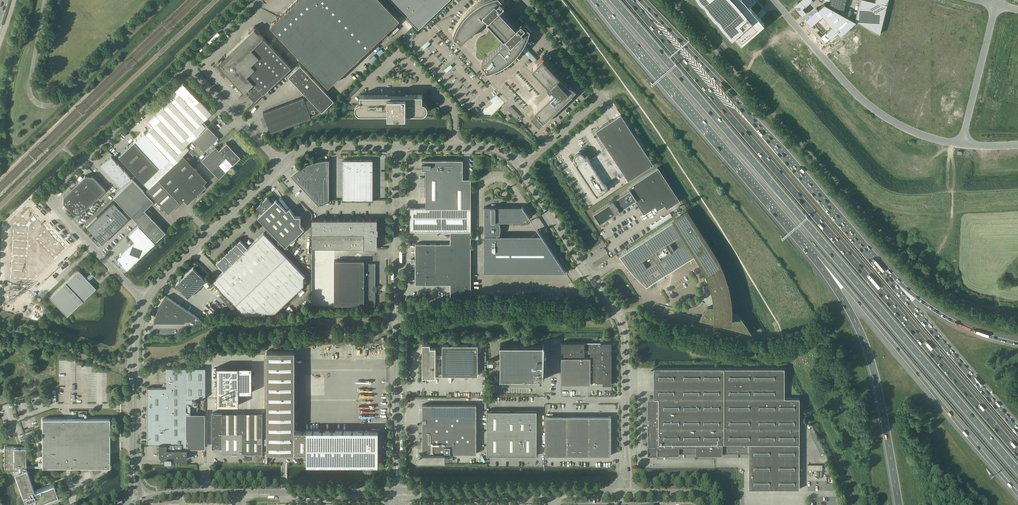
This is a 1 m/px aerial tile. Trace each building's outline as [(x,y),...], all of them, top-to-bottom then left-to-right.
[(400,18),(383,0),(296,0),(271,24),(328,85),(400,18)] [(418,28),(448,0),(392,0),(418,28)] [(524,45),(528,37),(532,28),(526,22),(524,24),(521,21),(516,26),(499,9),(505,3),(502,1),(503,0),(481,0),(476,3),(470,8),(464,13),(460,20),(456,27),(453,34),(455,37),(456,36),(461,41),(486,17),(491,22),(491,23),(491,24),(491,25),(492,25),(493,25),(494,25),(496,28),(496,27),(495,27),(494,27),(493,27),(492,27),(492,28),(491,28),(491,29),(490,30),(489,30),(489,31),(488,31),(488,32),(487,32),(487,33),(486,34),(485,35),(484,35),(484,36),(483,36),(482,36),(481,36),(480,37),(479,38),(478,38),(478,39),(477,40),(477,41),(477,42),(477,43),(477,44),(477,46),(477,48),(477,50),(476,51),(476,52),(476,53),(476,54),(477,55),(477,56),(478,57),(479,58),(480,58),(481,58),(482,58),(484,60),(482,62),(487,68),(486,69),(488,71),(496,69),(503,65),(510,61),(516,55),(519,52),(522,48),(536,63),(532,67),(534,70),(552,93),(534,110),(535,110),(536,111),(530,115),(539,125),(572,94),(571,93),(577,88),(575,86),(574,85),(572,84),(570,84),(569,83),(567,83),(566,82),(567,81),(543,55),(537,60),(524,45)] [(731,37),(734,35),(741,43),(764,23),(760,19),(760,18),(757,14),(756,14),(751,8),(750,7),(749,8),(742,0),(699,0),(731,37)] [(793,5),(802,15),(806,12),(803,8),(812,0),(799,0),(793,5)] [(829,5),(844,9),(846,0),(830,0),(829,5)] [(871,16),(883,19),(888,0),(875,0),(875,1),(871,16)] [(837,31),(817,9),(805,19),(825,42),(837,31)] [(248,31),(250,32),(250,33),(238,44),(227,54),(227,55),(226,56),(225,55),(225,56),(223,58),(224,58),(223,60),(222,59),(220,61),(219,59),(216,61),(216,62),(216,63),(215,63),(216,64),(216,65),(226,75),(226,74),(227,73),(245,91),(245,92),(252,99),(255,102),(292,67),(259,33),(260,32),(254,26),(248,31)] [(334,100),(300,65),(288,76),(306,95),(304,97),(304,96),(263,112),(265,117),(267,117),(269,123),(268,123),(269,125),(270,125),(270,126),(269,127),(271,132),(276,130),(276,129),(306,117),(306,119),(311,117),(310,112),(313,111),(313,112),(316,111),(315,110),(319,108),(322,111),(334,100)] [(169,159),(170,160),(178,153),(185,146),(203,130),(198,125),(211,113),(183,82),(169,95),(173,99),(149,122),(153,126),(153,127),(145,134),(169,159)] [(388,115),(393,115),(393,113),(400,113),(400,115),(406,115),(406,113),(422,113),(423,113),(424,113),(425,113),(425,112),(426,112),(426,111),(427,110),(427,109),(428,109),(428,108),(428,107),(428,106),(427,105),(427,104),(426,104),(426,103),(425,103),(424,102),(423,102),(422,102),(422,94),(405,94),(405,95),(401,95),(401,93),(393,93),(393,95),(388,95),(388,94),(360,94),(360,102),(359,102),(358,102),(358,103),(357,103),(356,104),(356,105),(355,105),(355,106),(355,107),(355,108),(355,109),(356,110),(356,111),(357,112),(359,113),(360,113),(388,113),(388,115)] [(511,106),(508,109),(513,115),(513,116),(516,118),(520,115),(517,112),(511,106)] [(576,159),(577,161),(576,162),(597,195),(604,190),(605,193),(609,191),(607,188),(608,188),(605,183),(622,171),(628,180),(654,164),(621,114),(596,130),(607,148),(590,160),(586,155),(585,157),(583,154),(582,153),(581,153),(581,152),(580,152),(579,152),(578,152),(578,153),(577,153),(576,154),(576,155),(575,155),(575,156),(575,157),(575,158),(576,159)] [(208,127),(193,141),(203,152),(218,138),(208,127)] [(145,134),(143,132),(118,156),(143,183),(158,168),(159,168),(161,166),(169,159),(145,134)] [(218,150),(215,146),(201,160),(218,178),(223,174),(222,173),(225,171),(218,164),(225,157),(232,165),(240,157),(235,152),(235,153),(233,151),(234,151),(232,149),(232,150),(230,148),(231,148),(226,142),(218,150)] [(159,168),(158,168),(143,183),(148,188),(182,155),(183,155),(189,149),(185,146),(178,153),(170,160),(169,159),(161,166),(159,168)] [(176,205),(174,203),(177,200),(179,202),(180,202),(178,200),(181,197),(187,203),(195,196),(196,196),(197,196),(197,195),(197,194),(205,186),(203,184),(207,180),(183,155),(182,155),(148,188),(146,190),(168,213),(176,205)] [(107,173),(107,172),(117,164),(117,163),(111,156),(107,160),(107,159),(100,165),(107,173)] [(318,204),(327,200),(329,199),(329,160),(325,160),(322,160),(319,161),(315,161),(312,162),(306,165),(305,165),(302,167),(299,168),(296,170),(293,173),(291,175),(318,204)] [(373,160),(343,160),(343,199),(373,199),(373,160)] [(426,170),(426,207),(410,207),(410,230),(471,230),(471,179),(463,179),(463,160),(422,160),(422,170),(426,170)] [(118,163),(117,163),(117,164),(107,172),(113,179),(114,179),(113,179),(124,171),(123,170),(118,163)] [(610,201),(593,212),(596,217),(596,218),(596,219),(596,220),(597,220),(597,221),(598,221),(598,222),(599,222),(600,223),(601,223),(602,223),(603,222),(604,222),(604,221),(605,221),(605,220),(606,220),(606,219),(606,218),(616,211),(617,213),(621,211),(620,209),(636,199),(645,212),(657,205),(659,208),(666,204),(668,207),(679,200),(657,167),(628,186),(629,188),(614,199),(613,198),(612,198),(611,198),(611,199),(611,200),(611,201),(610,201)] [(113,179),(114,179),(119,186),(126,181),(130,177),(124,170),(123,170),(124,171),(113,179)] [(85,175),(78,182),(86,191),(95,200),(105,190),(92,176),(88,179),(85,175)] [(162,229),(144,210),(153,201),(132,179),(113,197),(155,241),(161,236),(160,235),(162,233),(160,231),(162,229)] [(63,203),(68,208),(86,191),(78,182),(63,196),(63,203)] [(95,200),(86,191),(68,208),(73,214),(80,214),(95,200)] [(258,216),(286,246),(304,228),(301,224),(301,216),(295,216),(290,208),(287,210),(284,207),(276,199),(273,202),(267,197),(263,201),(263,202),(261,204),(261,203),(256,207),(262,213),(258,216)] [(113,201),(86,227),(100,241),(102,239),(104,241),(129,218),(113,201)] [(484,221),(484,236),(484,272),(565,272),(542,235),(499,235),(499,234),(500,234),(500,233),(500,232),(500,231),(500,230),(501,228),(500,227),(500,226),(500,225),(500,224),(500,223),(499,223),(499,221),(524,221),(524,219),(529,216),(523,207),(484,207),(484,221)] [(30,209),(22,216),(27,221),(30,224),(37,217),(30,209)] [(709,244),(707,242),(687,211),(674,219),(627,250),(620,255),(622,258),(624,261),(626,264),(629,267),(631,269),(633,272),(636,275),(639,278),(641,280),(644,283),(647,285),(658,278),(658,279),(659,279),(659,278),(660,278),(660,277),(696,253),(698,256),(700,259),(701,261),(703,264),(704,266),(705,269),(706,271),(708,274),(709,276),(710,279),(710,282),(711,285),(712,288),(713,291),(713,294),(714,297),(715,307),(711,306),(710,306),(709,306),(708,306),(708,307),(707,307),(706,308),(700,319),(752,333),(744,320),(743,319),(742,318),(741,317),(740,316),(739,315),(738,315),(737,314),(736,313),(735,313),(734,312),(732,312),(730,311),(730,301),(730,299),(729,296),(729,293),(728,290),(728,287),(727,284),(726,281),(725,278),(724,275),(723,272),(722,269),(721,266),(720,263),(718,260),(717,258),(716,255),(714,252),(712,250),(711,247),(709,244)] [(312,248),(327,248),(377,248),(377,233),(378,233),(378,228),(377,228),(377,219),(370,219),(370,220),(365,219),(357,219),(357,220),(352,219),(344,219),(344,220),(339,219),(331,219),(331,220),(326,219),(318,219),(318,220),(313,219),(312,219),(312,214),(312,215),(312,220),(312,248)] [(14,225),(13,226),(28,227),(28,225),(30,224),(27,221),(22,216),(14,225)] [(27,242),(27,249),(48,229),(37,217),(30,224),(28,225),(28,227),(28,234),(27,242)] [(126,269),(145,252),(155,242),(138,225),(128,235),(134,241),(128,246),(119,255),(117,257),(117,259),(119,261),(118,261),(121,264),(126,269)] [(13,226),(13,233),(28,234),(28,227),(13,226)] [(26,271),(25,279),(34,279),(67,248),(48,229),(27,249),(27,256),(26,264),(26,271)] [(451,296),(471,296),(471,232),(471,231),(470,231),(451,231),(450,231),(450,232),(450,243),(416,243),(415,244),(415,260),(414,260),(414,259),(411,259),(410,259),(410,262),(411,263),(412,263),(412,265),(411,265),(410,265),(410,268),(411,268),(411,269),(414,269),(414,268),(414,267),(415,267),(415,284),(416,284),(450,284),(450,296),(451,296)] [(214,279),(213,281),(245,314),(265,314),(266,313),(275,313),(304,285),(304,277),(305,276),(264,232),(258,238),(254,242),(248,247),(240,240),(237,242),(237,243),(225,254),(224,255),(222,257),(216,262),(224,270),(222,272),(214,279)] [(13,233),(13,241),(27,242),(28,234),(13,233)] [(13,241),(12,248),(27,249),(27,242),(13,241)] [(12,248),(12,256),(27,256),(27,249),(12,248)] [(12,256),(11,263),(26,264),(27,256),(12,256)] [(364,260),(334,260),(334,304),(364,304),(366,306),(374,306),(375,304),(375,263),(364,263),(364,260)] [(11,263),(11,271),(26,271),(26,264),(11,263)] [(180,280),(176,284),(188,298),(206,281),(193,268),(182,278),(181,277),(179,279),(180,280)] [(78,270),(70,277),(49,297),(67,316),(96,288),(78,270)] [(11,271),(10,278),(25,279),(26,271),(11,271)] [(10,278),(10,286),(27,287),(34,279),(25,279),(10,278)] [(10,286),(9,298),(14,298),(27,287),(10,286)] [(154,320),(154,322),(155,322),(184,322),(185,321),(185,320),(202,320),(166,296),(159,306),(158,308),(157,310),(156,312),(156,314),(155,316),(154,318),(154,320)] [(611,349),(611,342),(600,342),(584,342),(561,342),(561,351),(563,351),(563,358),(561,358),(561,384),(590,384),(590,383),(603,383),(603,384),(611,384),(611,353),(611,349)] [(540,379),(540,378),(543,378),(543,380),(543,343),(543,344),(535,344),(535,343),(511,343),(511,344),(500,344),(500,345),(500,377),(500,378),(512,378),(512,379),(540,379)] [(430,344),(422,344),(422,377),(428,377),(428,379),(430,379),(430,377),(436,377),(436,358),(442,358),(442,375),(478,375),(478,344),(442,344),(442,356),(436,356),(436,348),(430,348),(430,344)] [(378,430),(327,430),(294,430),(294,350),(267,350),(267,435),(267,451),(275,451),(288,451),(307,451),(307,461),(304,461),(304,463),(327,463),(378,463),(378,430)] [(217,404),(217,405),(218,405),(218,404),(218,399),(230,399),(230,403),(238,403),(238,405),(239,405),(239,404),(239,390),(251,390),(251,392),(252,392),(252,391),(252,366),(217,366),(217,404)] [(162,387),(148,387),(147,387),(147,443),(158,443),(158,454),(159,456),(160,457),(162,458),(164,459),(186,459),(186,448),(186,415),(186,403),(191,403),(191,398),(205,398),(205,368),(166,368),(166,384),(165,384),(163,384),(162,386),(162,387)] [(696,455),(714,455),(714,453),(749,453),(749,489),(799,489),(799,398),(784,398),(784,368),(654,368),(653,398),(647,398),(648,419),(649,419),(649,423),(647,423),(647,444),(648,444),(648,445),(647,445),(648,455),(659,455),(659,454),(660,454),(660,455),(679,455),(679,453),(695,453),(696,453),(696,455)] [(422,439),(420,440),(421,443),(420,443),(419,443),(417,443),(416,444),(415,444),(414,445),(413,446),(412,446),(411,447),(410,448),(410,449),(409,451),(409,452),(409,453),(409,455),(409,456),(410,458),(410,459),(411,460),(412,461),(413,462),(414,462),(416,463),(417,463),(419,464),(421,463),(424,462),(425,461),(426,461),(445,461),(445,453),(476,453),(476,405),(422,404),(422,439)] [(501,455),(518,455),(522,455),(537,455),(537,438),(537,433),(537,416),(537,411),(511,411),(506,410),(487,411),(487,455),(489,455),(501,455)] [(262,453),(262,413),(212,413),(212,448),(222,448),(222,453),(262,453)] [(186,415),(186,448),(205,448),(206,415),(186,415)] [(611,455),(611,416),(545,416),(545,440),(545,455),(611,455)] [(19,471),(14,473),(23,495),(22,496),(25,504),(29,503),(30,504),(34,504),(38,504),(38,503),(58,496),(54,484),(35,490),(34,490),(26,468),(43,468),(43,467),(110,467),(110,419),(42,419),(42,462),(38,462),(38,466),(26,466),(26,448),(14,448),(14,447),(5,447),(5,470),(19,470),(19,471)]
